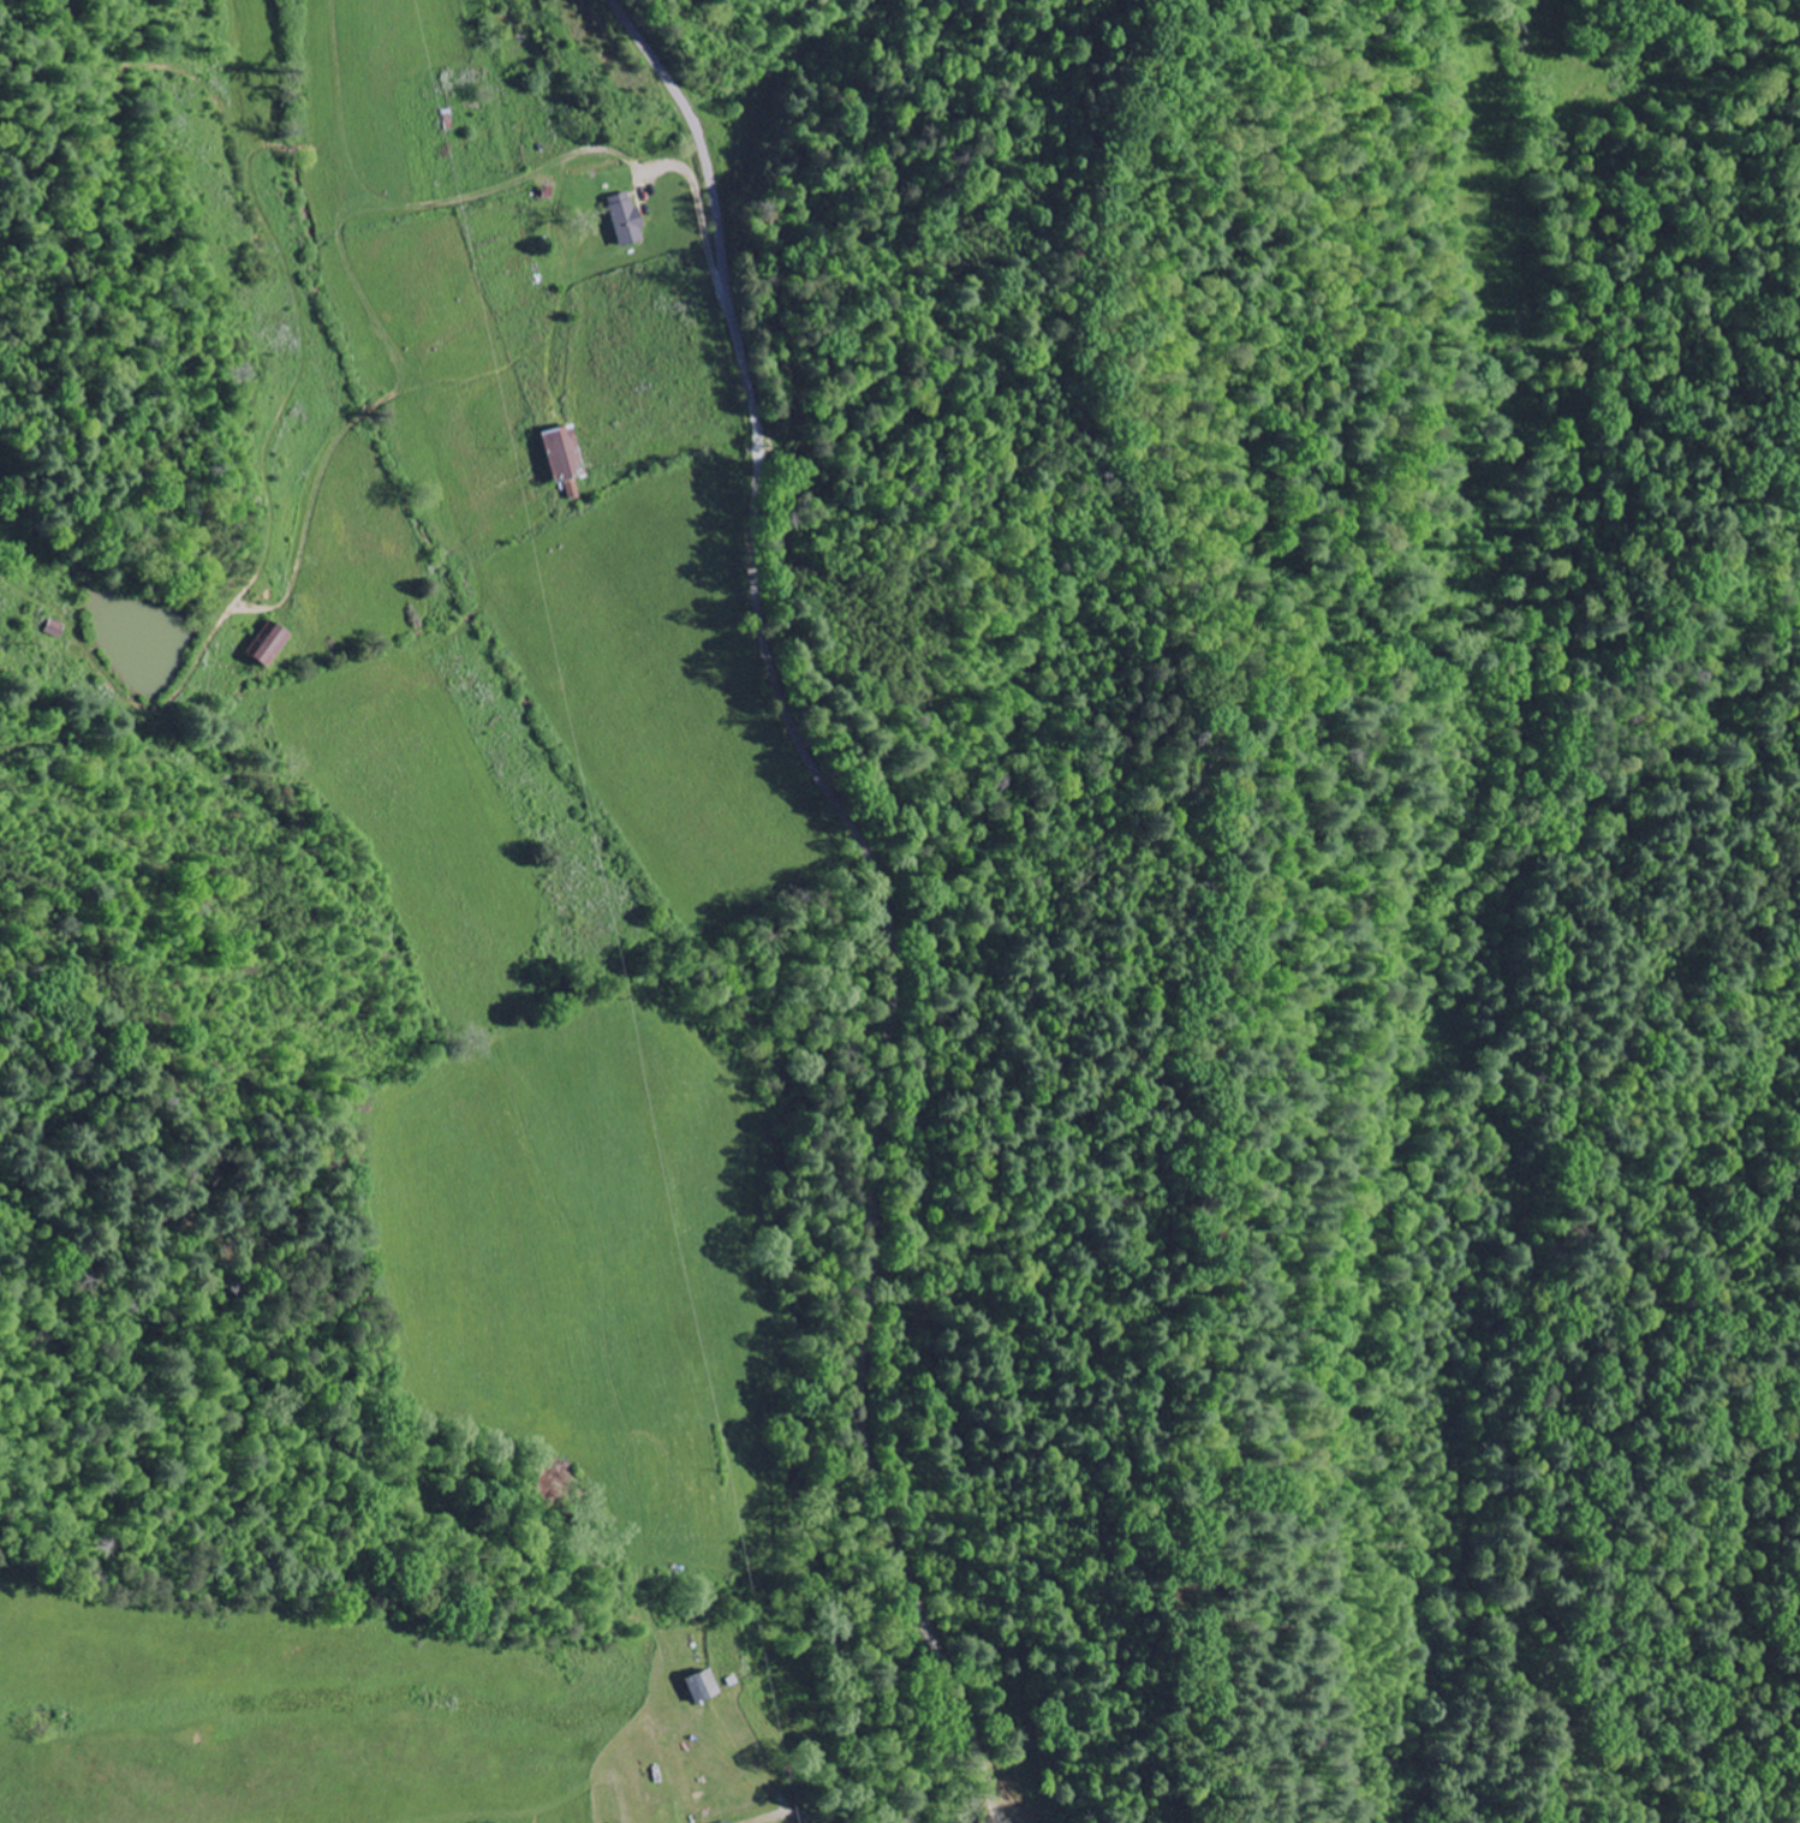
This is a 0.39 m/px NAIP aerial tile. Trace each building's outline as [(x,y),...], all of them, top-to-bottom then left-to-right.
[(602,201),(617,250),(642,243),(627,193),(602,201)] [(289,637),(271,625),(248,659),(266,672),(289,637)] [(682,1680),(692,1706),(717,1696),(708,1670),(682,1680)]
